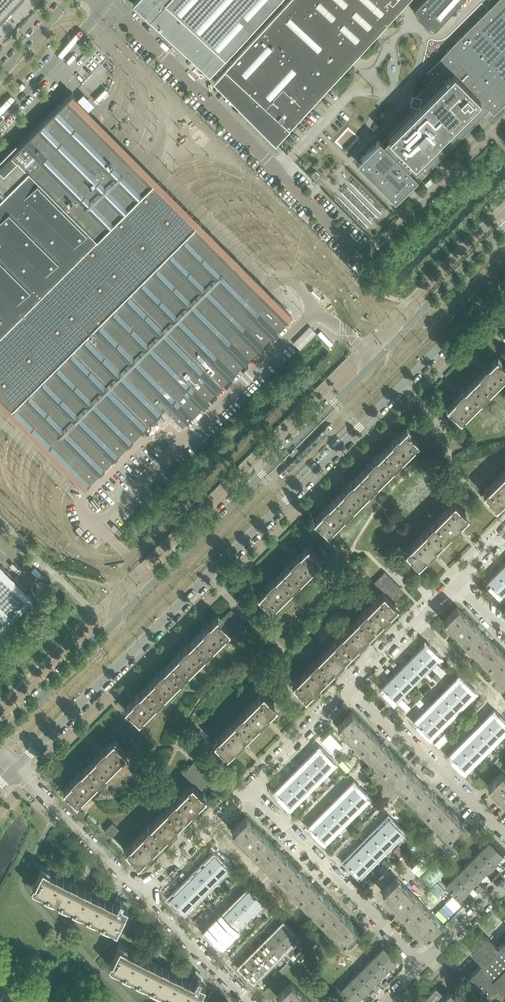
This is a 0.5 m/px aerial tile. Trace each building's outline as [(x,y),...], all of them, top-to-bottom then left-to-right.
[(133,4),(149,19),(167,0),(137,0),(133,4)] [(209,0),(167,0),(149,19),(172,40),(209,0)] [(248,33),(212,0),(209,0),(172,40),(210,75),(248,33)] [(248,33),(278,0),(212,0),(248,33)] [(275,144),(353,59),(358,54),(301,0),(288,0),(213,81),(264,132),(275,144)] [(358,54),(402,6),(407,0),(301,0),(358,54)] [(493,114),(504,102),(504,0),(497,0),(426,71),(432,78),(415,95),(412,95),(411,99),(410,104),(413,105),(411,112),(381,142),(378,140),(356,162),(394,201),(417,178),(415,176),(421,171),(424,174),(489,109),(493,114)] [(459,0),(420,0),(413,7),(417,11),(415,13),(422,19),(429,25),(430,23),(434,27),(459,0)] [(196,224),(161,189),(86,114),(88,111),(70,93),(0,164),(0,398),(11,408),(87,485),(88,484),(87,484),(101,471),(101,470),(101,471),(102,470),(115,456),(116,456),(129,442),(130,442),(130,441),(143,428),(144,428),(144,427),(158,414),(159,413),(158,413),(162,409),(165,406),(182,423),(189,417),(190,416),(189,416),(203,403),(204,402),(217,389),(218,388),(231,374),(231,375),(232,374),(245,360),(246,360),(260,346),(260,345),(274,332),(275,332),(274,331),(288,318),(289,317),(291,315),(274,297),(271,300),(196,224)] [(315,171),(311,175),(315,179),(319,175),(315,171)] [(430,178),(424,184),(428,187),(433,181),(430,178)] [(504,375),(504,366),(504,364),(497,357),(486,367),(485,367),(481,371),(482,371),(471,382),(485,395),(504,375)] [(460,420),(485,395),(471,382),(461,392),(461,391),(461,392),(457,395),(457,396),(446,406),(447,407),(454,414),(460,420)] [(414,437),(424,427),(419,421),(409,431),(414,437)] [(398,462),(414,446),(419,441),(414,437),(409,431),(406,428),(407,427),(406,427),(398,435),(398,434),(394,438),(394,439),(384,449),(398,462)] [(419,441),(429,431),(424,427),(414,437),(419,441)] [(424,446),(434,436),(429,431),(419,441),(424,446)] [(428,451),(439,441),(434,436),(424,446),(428,451)] [(398,462),(384,449),(374,459),(370,462),(370,463),(360,473),(373,487),(398,462)] [(483,493),(493,503),(496,506),(496,507),(504,498),(504,471),(483,493)] [(373,487),(360,473),(350,483),(349,483),(345,487),(335,497),(349,511),(373,487)] [(493,503),(483,493),(481,495),(491,505),(493,503)] [(349,511),(335,497),(328,505),(325,508),(325,507),(321,511),(321,512),(313,519),(314,520),(315,519),(321,526),(322,526),(328,532),(349,511)] [(454,529),(458,526),(458,525),(468,515),(468,514),(465,511),(461,507),(460,507),(455,501),(430,526),(443,540),(453,530),(454,530),(454,529)] [(429,554),(433,550),(443,540),(430,526),(405,551),(411,557),(418,564),(417,564),(418,565),(429,554)] [(307,572),(321,559),(315,553),(315,552),(308,546),(308,545),(297,555),(294,557),(303,567),(302,568),(307,572)] [(307,572),(302,568),(303,567),(294,557),(293,559),(292,559),(293,560),(290,563),(283,570),(296,583),(307,572)] [(0,563),(0,630),(33,596),(0,563)] [(504,564),(496,573),(504,582),(504,565),(504,564)] [(282,597),(296,583),(283,570),(272,580),(270,582),(278,591),(276,592),(282,597)] [(378,587),(388,577),(384,572),(374,582),(378,587)] [(496,573),(487,581),(501,595),(504,591),(504,582),(496,573)] [(383,592),(393,582),(388,577),(378,587),(383,592)] [(282,597),(276,592),(278,591),(270,582),(268,584),(257,595),(258,595),(265,602),(271,608),(282,597)] [(388,597),(398,587),(393,582),(383,592),(388,597)] [(393,602),(403,592),(398,587),(388,597),(393,602)] [(386,617),(390,613),(390,612),(398,605),(397,604),(396,605),(393,602),(388,597),(383,592),(362,613),(376,627),(386,617)] [(465,643),(479,629),(457,606),(443,620),(465,643)] [(225,625),(235,615),(230,610),(220,619),(225,625)] [(376,627),(362,613),(338,638),(351,651),(358,644),(361,641),(362,641),(365,638),(366,637),(369,634),(376,627)] [(208,651),(225,634),(230,630),(225,625),(220,619),(217,616),(218,616),(217,615),(210,623),(209,622),(206,626),(205,627),(195,637),(208,651)] [(230,630),(240,619),(235,615),(225,625),(230,630)] [(235,634),(245,624),(240,619),(230,630),(235,634)] [(240,639),(250,629),(245,624),(235,634),(240,639)] [(487,665),(502,651),(479,629),(465,643),(487,665)] [(208,651),(195,637),(185,647),(181,650),(181,651),(171,661),(184,675),(208,651)] [(351,651),(338,638),(314,662),(327,675),(337,665),(337,666),(341,662),(341,661),(351,651)] [(438,657),(425,644),(417,652),(430,666),(438,657)] [(502,651),(487,665),(504,683),(504,654),(502,651)] [(430,666),(417,652),(408,661),(421,674),(430,666)] [(160,699),(180,679),(184,675),(171,661),(161,671),(160,671),(156,675),(157,676),(146,686),(152,691),(160,699)] [(421,674),(408,661),(399,669),(413,683),(421,674)] [(327,675),(314,662),(292,683),(298,689),(305,696),(304,697),(305,697),(313,690),(313,689),(317,686),(317,685),(327,675)] [(413,683),(399,669),(391,678),(404,691),(413,683)] [(441,677),(436,672),(432,677),(436,681),(441,677)] [(404,691),(391,678),(382,687),(395,700),(404,691)] [(473,692),(460,679),(460,678),(451,687),(454,691),(464,701),(473,692)] [(160,699),(152,691),(146,686),(136,696),(136,695),(132,700),(124,708),(125,708),(126,708),(133,714),(139,720),(160,699)] [(464,701),(454,691),(451,687),(442,695),(456,709),(464,701)] [(266,716),(277,705),(276,705),(273,702),(269,698),(263,692),(238,717),(252,730),(262,720),(262,721),(266,716)] [(456,709),(442,695),(434,704),(447,718),(456,709)] [(447,718),(434,704),(425,712),(439,726),(447,718)] [(374,734),(352,711),(337,726),(360,748),(374,734)] [(439,726),(425,712),(416,721),(430,735),(439,726)] [(494,713),(485,722),(499,735),(504,729),(504,724),(494,713)] [(238,745),(242,741),(242,740),(252,730),(238,717),(214,742),(220,748),(219,748),(226,755),(227,755),(237,745),(238,745)] [(499,735),(485,722),(477,730),(490,743),(499,735)] [(490,743),(477,730),(468,738),(482,752),(490,743)] [(382,770),(396,756),(374,734),(360,748),(382,770)] [(482,752),(468,738),(460,747),(473,761),(482,752)] [(126,753),(120,747),(120,746),(113,740),(114,739),(113,739),(102,750),(102,749),(102,750),(98,753),(98,754),(88,764),(101,777),(126,753)] [(473,761),(460,747),(451,756),(464,769),(473,761)] [(333,762),(320,749),(315,754),(310,758),(324,772),(333,762)] [(404,792),(418,778),(396,756),(382,770),(404,792)] [(324,772),(310,758),(302,766),(316,780),(324,772)] [(188,779),(198,769),(192,763),(182,773),(188,779)] [(77,802),(101,777),(88,764),(78,774),(77,774),(73,778),(74,778),(63,789),(64,789),(71,796),(77,802)] [(316,780),(302,766),(294,775),(307,788),(316,780)] [(192,783),(203,773),(198,769),(188,779),(192,783)] [(502,771),(488,786),(504,803),(504,775),(502,771)] [(197,788),(207,778),(203,773),(192,783),(197,788)] [(307,788),(294,775),(285,783),(299,796),(307,788)] [(202,793),(212,783),(207,778),(197,788),(202,793)] [(426,814),(440,800),(418,778),(404,792),(426,814)] [(205,796),(202,793),(197,788),(192,783),(171,804),(184,817),(194,807),(195,808),(199,803),(206,795),(205,796)] [(299,796),(285,783),(277,792),(290,805),(299,796)] [(367,797),(354,783),(345,792),(359,806),(367,797)] [(359,806),(345,792),(337,801),(350,814),(359,806)] [(462,823),(452,812),(440,800),(426,814),(448,837),(462,823)] [(350,814),(337,801),(328,809),(342,823),(350,814)] [(170,832),(174,828),(184,817),(171,804),(146,828),(160,842),(170,832)] [(342,823),(328,809),(320,818),(333,831),(342,823)] [(268,839),(246,817),(232,831),(254,853),(268,839)] [(333,831),(320,818),(311,826),(324,840),(333,831)] [(402,831),(389,818),(380,827),(393,840),(402,831)] [(112,822),(104,830),(110,837),(119,828),(112,822)] [(393,840),(380,827),(371,835),(385,849),(393,840)] [(160,842),(146,828),(125,849),(131,855),(131,856),(138,863),(137,863),(138,864),(146,856),(150,853),(150,852),(160,842)] [(385,849),(371,835),(363,844),(376,857),(385,849)] [(290,861),(279,850),(268,839),(254,853),(276,875),(290,861)] [(502,855),(489,842),(480,851),(493,864),(502,855)] [(376,857),(363,844),(354,852),(368,866),(376,857)] [(398,845),(393,849),(399,855),(403,850),(398,845)] [(493,864),(480,851),(471,859),(485,872),(493,864)] [(368,866),(354,852),(345,861),(359,874),(368,866)] [(227,868),(214,854),(205,863),(218,877),(227,868)] [(485,872),(471,859),(463,867),(476,881),(485,872)] [(298,897),(312,883),(290,861),(276,875),(298,897)] [(218,877),(205,863),(197,871),(210,885),(218,877)] [(39,869),(41,870),(32,888),(102,923),(113,929),(116,930),(126,912),(125,912),(127,907),(128,907),(127,907),(129,904),(126,901),(120,898),(118,902),(114,900),(112,903),(49,871),(50,868),(41,864),(39,869)] [(476,881),(463,867),(454,876),(468,889),(476,881)] [(210,885),(197,871),(188,880),(202,893),(210,885)] [(468,889),(454,876),(445,885),(459,898),(468,889)] [(419,899),(396,877),(382,891),(405,913),(419,899)] [(202,893),(188,880),(180,888),(193,902),(202,893)] [(335,905),(323,894),(312,883),(298,897),(320,920),(335,905)] [(193,902),(180,888),(171,897),(184,911),(193,902)] [(262,902),(249,889),(247,890),(239,898),(253,911),(262,902)] [(253,911),(239,898),(231,906),(244,920),(253,911)] [(441,922),(428,909),(419,899),(405,913),(427,936),(441,922)] [(357,928),(335,905),(320,920),(343,942),(344,941),(352,933),(357,928)] [(244,920),(231,906),(223,914),(236,928),(244,920)] [(236,928),(223,914),(214,923),(227,937),(236,928)] [(227,937),(214,923),(205,932),(219,945),(227,937)] [(296,937),(294,934),(283,923),(274,932),(287,946),(296,937)] [(287,946),(274,932),(266,941),(279,954),(287,946)] [(351,947),(359,939),(352,933),(344,941),(351,947)] [(501,944),(498,947),(486,936),(471,951),(482,962),(479,966),(467,977),(484,995),(496,983),(503,991),(504,989),(504,940),(501,944)] [(279,954),(266,941),(257,949),(271,962),(279,954)] [(118,948),(109,965),(182,1001),(197,1001),(203,990),(202,989),(204,985),(205,985),(199,981),(202,975),(196,969),(191,978),(190,980),(126,948),(127,946),(119,942),(116,947),(118,948)] [(396,960),(383,947),(374,956),(387,970),(396,960)] [(271,962),(257,949),(248,958),(262,971),(271,962)] [(297,957),(292,952),(288,956),(294,961),(297,957)] [(387,970),(374,956),(366,964),(379,978),(387,970)] [(262,971),(248,958),(240,966),(257,983),(262,978),(258,975),(262,971)] [(379,978),(366,964),(357,973),(370,987),(379,978)] [(370,987),(357,973),(349,981),(362,994),(370,987)] [(349,981),(340,990),(352,1001),(355,1001),(362,994),(349,981)] [(291,982),(277,996),(283,1001),(311,1001),(291,982)] [(461,1001),(460,1001),(450,992),(450,991),(445,996),(436,986),(435,987),(436,987),(421,1001),(461,1001)]
